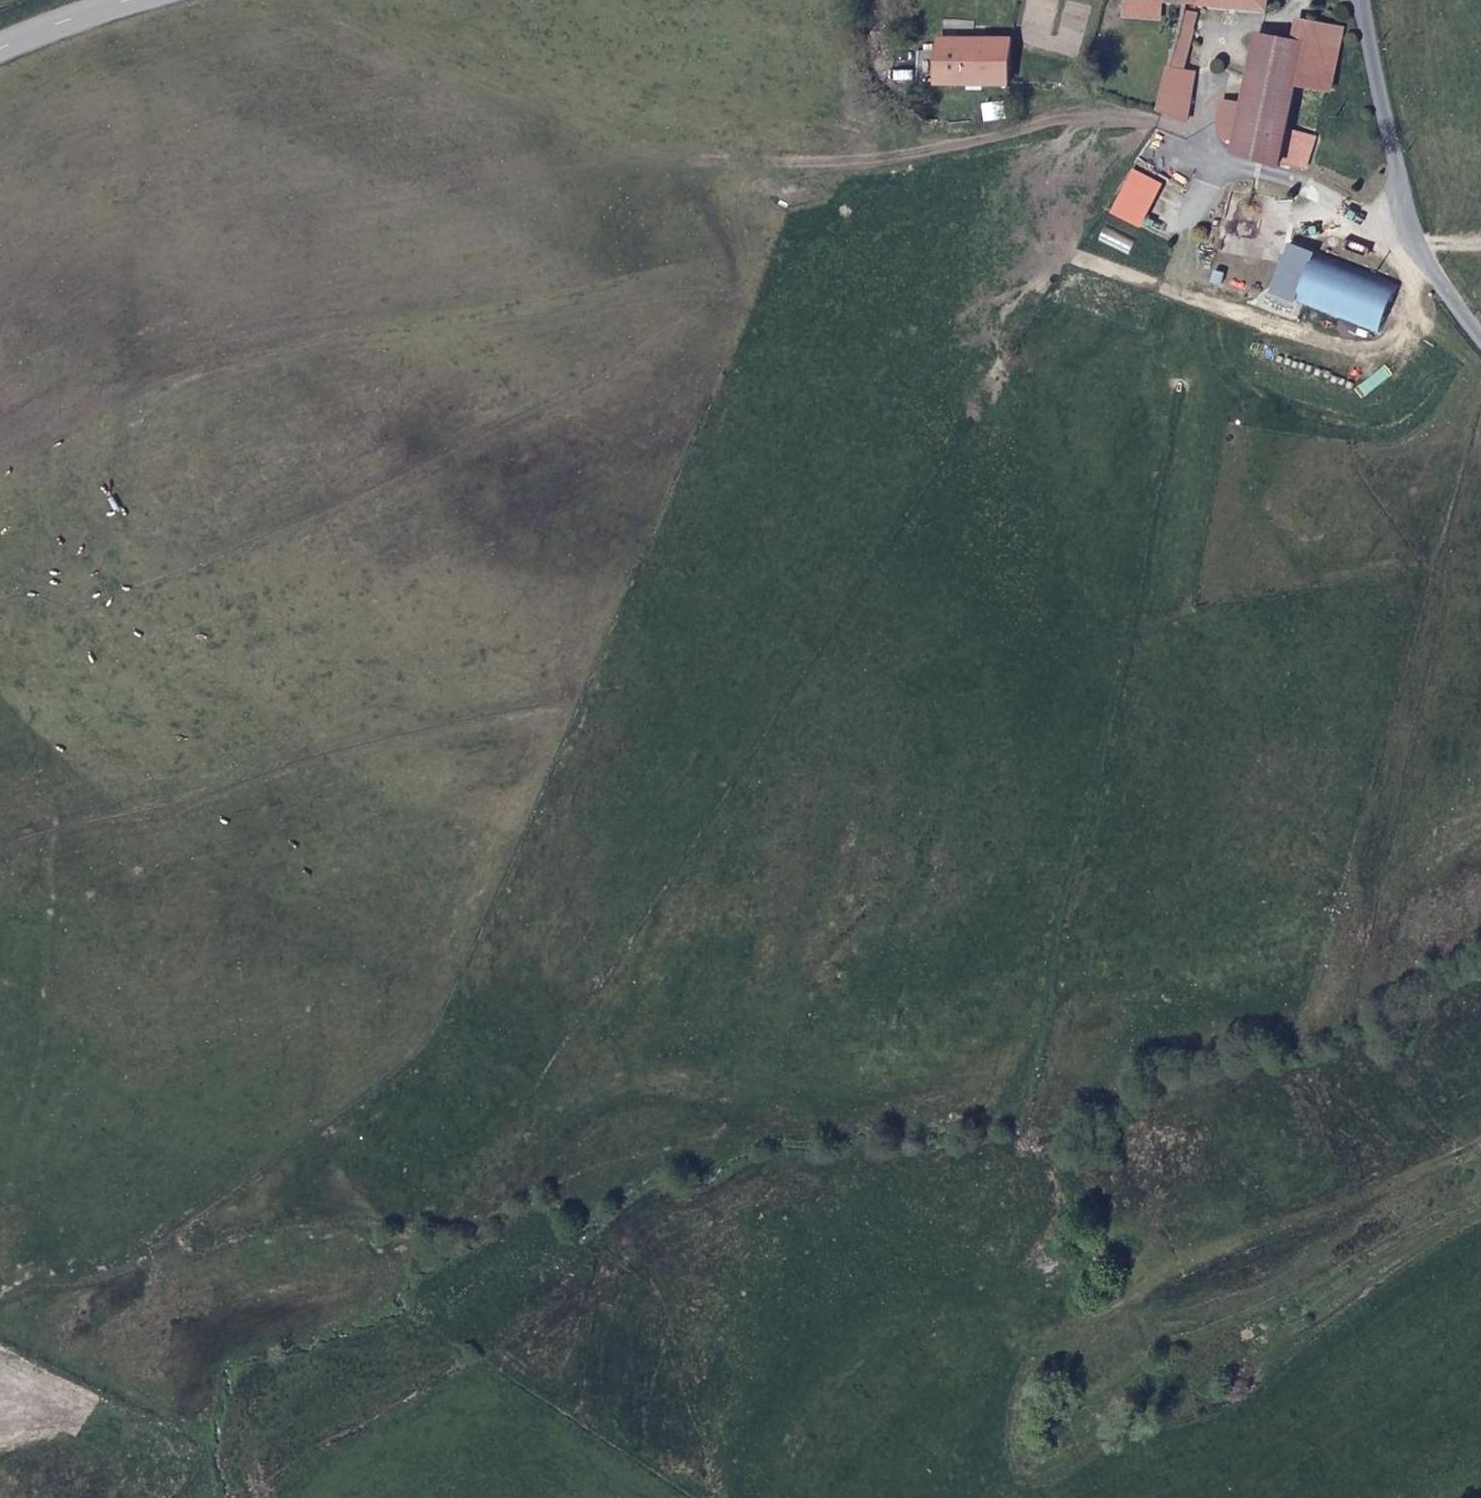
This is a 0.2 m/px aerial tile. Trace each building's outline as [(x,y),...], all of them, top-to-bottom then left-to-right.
[(1173,37),(1159,108),(1185,119),(1189,67),(1183,64),(1194,10),(1179,7),(1173,37)] [(1301,37),(1295,72),(1329,80),(1338,24),(1297,14),(1290,36),(1301,37)] [(1262,156),(1278,160),(1280,156),(1309,159),(1315,133),(1286,127),(1295,72),(1301,37),(1290,36),(1250,29),(1238,99),(1216,96),(1213,118),(1217,133),(1222,134),(1222,138),(1231,139),(1230,146),(1262,156)] [(936,78),(1008,79),(1007,33),(936,33),(936,46),(936,78)] [(936,46),(916,46),(916,78),(936,78),(936,46)] [(1159,181),(1131,168),(1111,209),(1139,223),(1159,181)]
